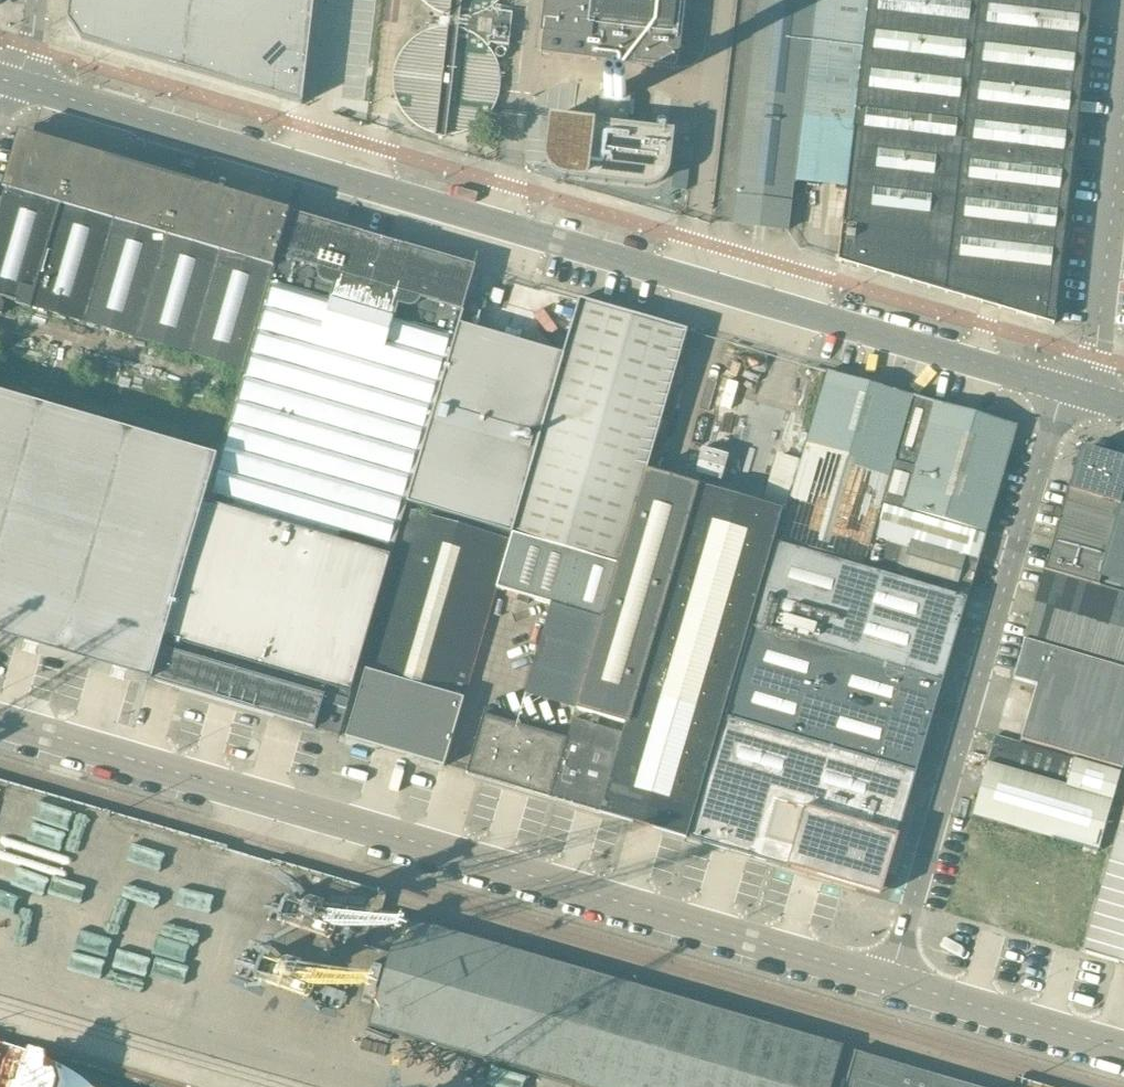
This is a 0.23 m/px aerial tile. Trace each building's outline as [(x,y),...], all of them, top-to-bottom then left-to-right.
[(67,21),(81,40),(290,101),(302,105),(303,93),(314,0),(70,0),(67,21)] [(511,0),(425,0),(440,24),(400,48),(396,102),(405,118),(418,119),(426,132),(447,134),(452,131),(501,135),(511,0)] [(685,0),(547,0),(540,54),(677,70),(685,0)] [(733,224),(786,230),(792,182),(813,0),(759,0),(733,224)] [(818,88),(858,93),(847,186),(839,261),(976,302),(998,308),(1001,309),(1054,325),(1054,322),(1062,257),(1065,226),(1075,140),(1079,110),(1089,23),(1091,0),(828,0),(818,88)] [(603,81),(599,115),(629,118),(633,85),(603,81)] [(551,119),(547,153),(547,155),(547,157),(547,159),(548,161),(548,163),(549,165),(550,167),(551,168),(553,170),(555,172),(556,173),(558,174),(561,175),(564,176),(583,178),(585,180),(587,179),(603,181),(605,183),(606,181),(623,183),(624,185),(626,184),(646,186),(649,186),(653,185),(656,184),(659,182),(662,180),(664,177),(666,174),(667,171),(668,168),(672,133),(652,130),(651,129),(649,130),(632,128),(631,126),(629,128),(613,126),(611,124),(610,125),(593,123),(592,122),(590,123),(573,121),(572,119),(570,121),(551,119)] [(288,216),(289,212),(19,133),(2,189),(6,190),(0,211),(0,299),(5,300),(16,303),(16,305),(31,309),(31,307),(243,369),(288,216)] [(217,459),(205,501),(392,556),(406,505),(511,535),(562,357),(457,326),(461,313),(482,319),(486,305),(466,299),(474,270),(413,252),(351,234),(288,216),(243,369),(217,459)] [(510,541),(496,587),(602,619),(645,472),(686,332),(686,331),(663,324),(662,324),(579,300),(562,357),(511,535),(510,541)] [(40,406),(0,394),(0,542),(40,406)] [(0,542),(0,626),(66,646),(129,432),(40,406),(0,542)] [(129,432),(66,646),(149,670),(146,681),(152,683),(152,682),(205,501),(217,459),(129,432)] [(1086,448),(1078,453),(1044,572),(1123,596),(1123,585),(1099,578),(1123,492),(1123,459),(1086,448)] [(685,839),(781,511),(760,504),(694,486),(645,472),(602,619),(576,710),(592,715),(590,724),(597,726),(600,717),(625,725),(622,734),(626,735),(603,814),(685,839)] [(1099,578),(1123,585),(1123,492),(1099,578)] [(338,736),(392,556),(205,501),(152,682),(275,718),(277,709),(317,721),(315,729),(338,736)] [(411,512),(344,738),(444,768),(496,587),(510,541),(411,512)] [(957,630),(966,599),(952,595),(863,569),(775,544),(751,627),(943,683),(951,651),(957,630)] [(1044,572),(1024,640),(1123,670),(1123,596),(1044,572)] [(915,773),(943,683),(751,627),(725,718),(915,773)] [(1012,680),(1037,687),(1021,741),(1121,770),(1123,761),(1123,670),(1024,640),(1013,676),(1012,680)] [(550,798),(567,739),(483,715),(466,774),(508,786),(510,778),(525,782),(522,790),(550,798)] [(698,809),(689,840),(725,850),(747,857),(857,889),(856,889),(881,896),(887,873),(903,819),(902,819),(907,804),(915,773),(725,718),(712,762),(698,809)] [(597,726),(590,724),(573,719),(567,739),(550,798),(603,814),(626,735),(622,734),(597,726)] [(977,798),(971,817),(1099,855),(1123,774),(1020,743),(995,736),(989,757),(987,763),(983,775),(977,798)] [(145,830),(0,792),(0,837),(134,872),(145,830)] [(1081,953),(1123,966),(1123,808),(1081,953)] [(372,912),(362,948),(390,956),(400,920),(380,914),(372,912)] [(400,920),(390,956),(369,1027),(575,1086),(830,1086),(841,1048),(400,920)] [(854,1052),(844,1086),(974,1086),(854,1052)]
